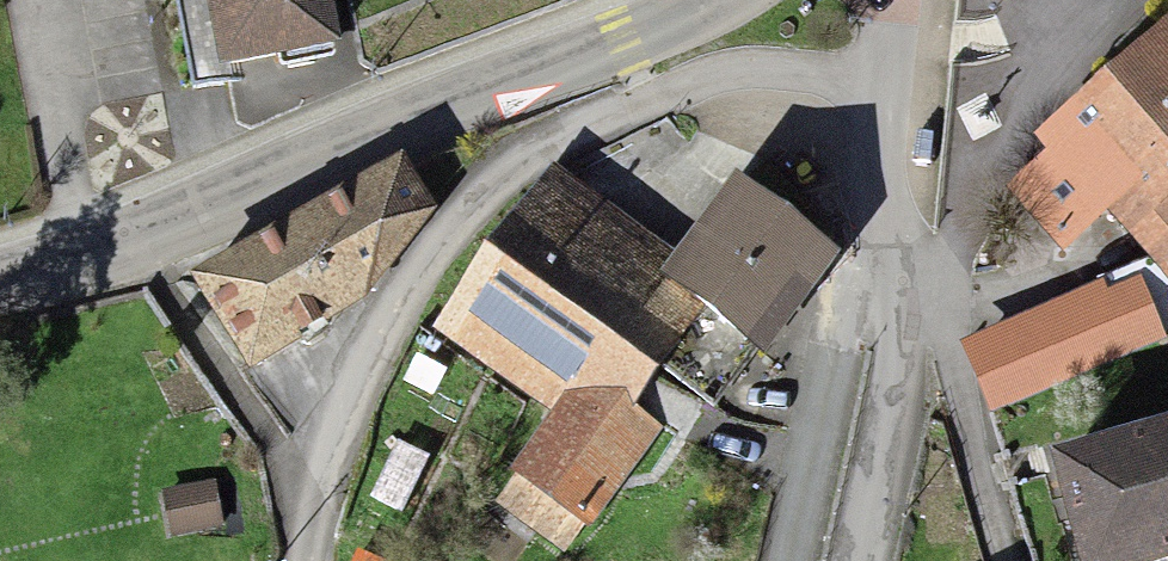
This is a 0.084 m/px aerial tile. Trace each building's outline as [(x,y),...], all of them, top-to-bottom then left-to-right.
[(231,76),(347,57),(338,0),(218,0),(231,76)] [(1060,156),(1167,286),(1167,67),(1060,156)] [(406,178),(201,286),(249,378),(372,310),(434,231),(406,178)] [(558,189),(450,347),(571,429),(528,491),(595,536),(658,443),(631,425),(703,319),(677,303),(691,279),(558,189)] [(743,202),(691,279),(677,303),(703,319),(773,365),(840,268),(743,202)] [(1143,298),(976,365),(1001,426),(1167,358),(1143,298)] [(1084,486),(1107,560),(1167,560),(1167,460),(1084,486)] [(190,500),(164,504),(170,542),(196,539),(190,500)]
